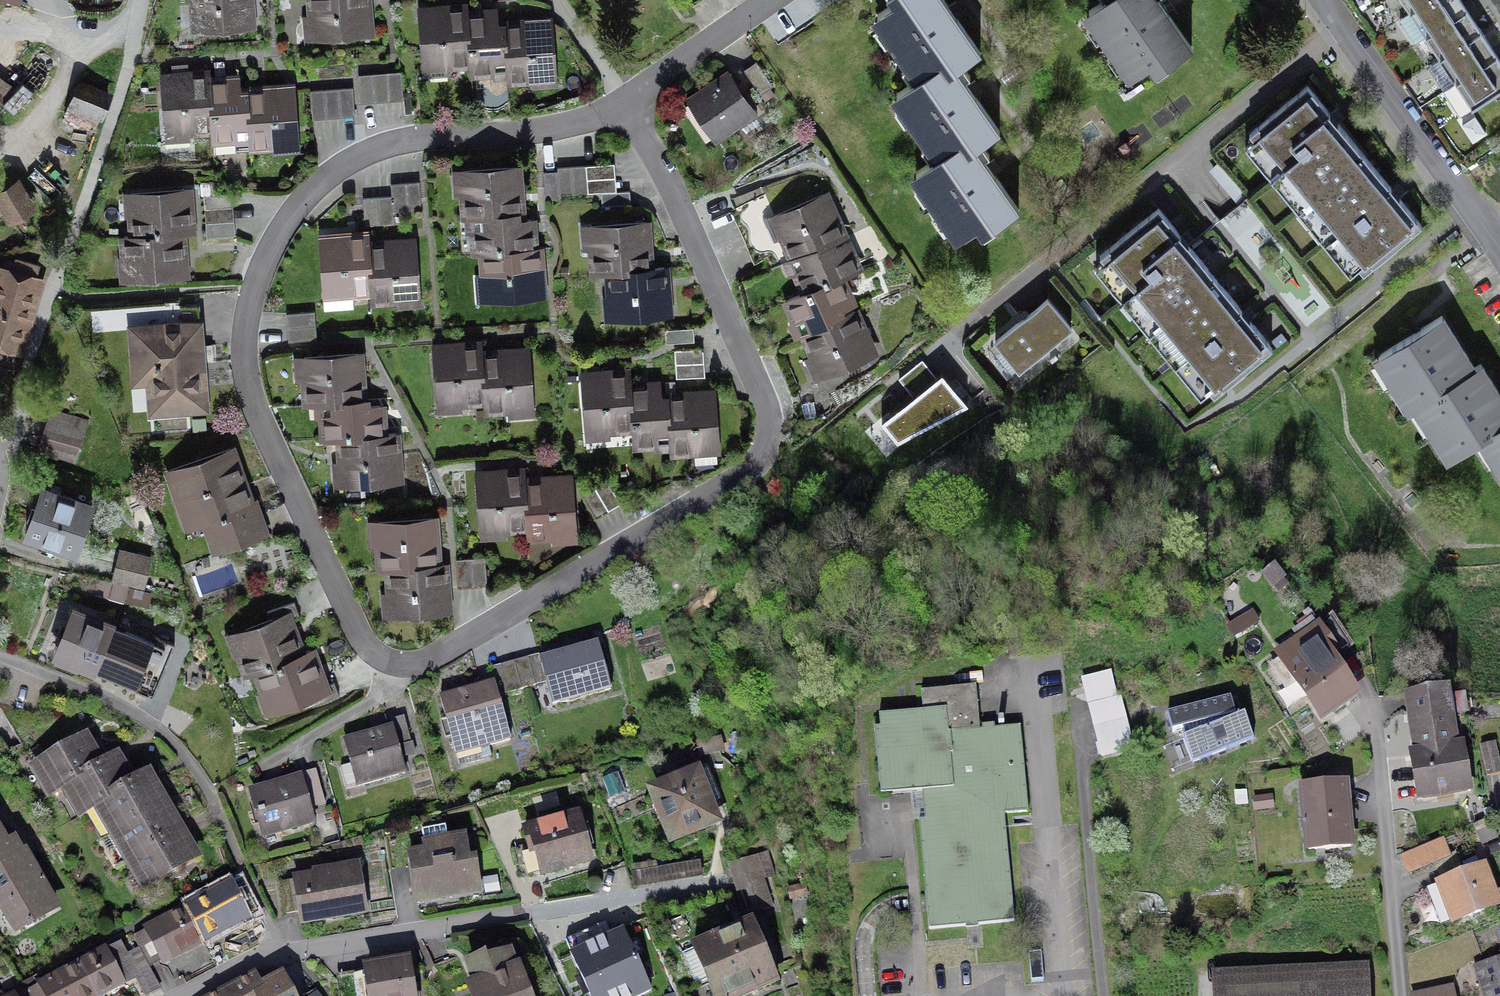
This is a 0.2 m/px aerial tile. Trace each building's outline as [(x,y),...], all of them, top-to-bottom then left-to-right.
[(191,38),(249,33),(246,0),(188,0),(191,38)] [(308,47),(375,40),(370,0),(303,0),(308,47)] [(959,64),(982,50),(950,0),(884,0),(892,11),(871,25),(913,91),(959,64)] [(1109,10),(1090,22),(1129,85),(1158,67),(1163,76),(1195,56),(1158,0),(1125,0),(1109,10)] [(1125,0),(1103,0),(1109,10),(1125,0)] [(1410,13),(1430,0),(1402,0),(1410,13)] [(1461,0),(1430,0),(1410,13),(1425,36),(1468,9),(1461,0)] [(421,76),(469,73),(463,17),(464,9),(418,11),(421,76)] [(1482,31),(1468,9),(1425,36),(1439,58),(1482,31)] [(507,85),(504,28),(500,13),(463,17),(469,73),(471,89),(507,85)] [(504,28),(507,85),(508,94),(551,91),(547,25),(504,28)] [(1498,56),(1482,31),(1439,58),(1455,83),(1498,56)] [(1498,56),(1455,83),(1472,109),(1499,91),(1499,60),(1498,56)] [(756,62),(744,70),(761,95),(772,87),(756,62)] [(959,64),(913,91),(896,101),(935,169),(977,146),(999,132),(959,64)] [(401,72),(387,73),(389,101),(403,100),(401,72)] [(212,144),(206,82),(206,73),(157,77),(163,148),(212,144)] [(373,74),(375,102),(389,101),(387,73),(373,74)] [(73,103),(65,119),(93,131),(101,114),(99,114),(112,83),(90,74),(76,104),(73,103)] [(361,103),(375,102),(373,74),(359,75),(361,103)] [(724,78),(686,105),(715,147),(754,120),(724,78)] [(213,153),(250,149),(245,91),(243,79),(206,82),(212,144),(213,153)] [(245,91),(250,149),(251,159),(301,155),(295,87),(245,91)] [(1250,133),(1306,203),(1364,155),(1308,87),(1250,133)] [(339,89),(341,117),(355,116),(353,88),(339,89)] [(325,90),(327,118),(341,117),(339,89),(325,90)] [(313,119),(327,118),(325,90),(311,91),(313,119)] [(977,146),(935,169),(912,184),(956,250),(1019,210),(977,146)] [(1364,155),(1306,203),(1364,273),(1421,225),(1364,155)] [(587,180),(615,178),(614,164),(586,166),(587,180)] [(559,196),(574,195),(572,166),(557,167),(558,172),(559,196)] [(574,195),(588,194),(587,180),(586,166),(572,166),(574,195)] [(464,218),(523,215),(521,170),(449,174),(452,219),(464,218)] [(559,196),(558,172),(544,173),(545,201),(560,200),(559,196)] [(615,178),(587,180),(588,194),(601,193),(616,192),(615,178)] [(405,184),(407,212),(421,211),(419,183),(405,184)] [(393,213),(407,212),(405,184),(390,185),(391,196),(393,213)] [(18,187),(1,196),(13,217),(29,207),(18,187)] [(616,192),(601,193),(602,207),(631,205),(630,191),(616,192)] [(126,239),(191,236),(196,236),(194,193),(124,196),(126,239)] [(204,209),(233,207),(232,193),(203,196),(204,209)] [(765,194),(737,206),(743,220),(771,208),(765,194)] [(394,225),(393,213),(391,196),(377,198),(379,226),(394,225)] [(365,227),(379,226),(377,198),(363,199),(365,227)] [(793,259),(844,237),(827,199),(777,222),(782,234),(788,248),(793,259)] [(204,209),(206,223),(234,221),(233,207),(204,209)] [(771,208),(743,220),(749,234),(777,222),(771,208)] [(1100,255),(1156,325),(1215,278),(1158,208),(1100,255)] [(477,259),(536,256),(533,214),(523,215),(464,218),(467,260),(477,259)] [(234,221),(206,223),(207,238),(235,236),(234,221)] [(777,222),(749,234),(755,246),(782,234),(777,222)] [(594,273),(654,269),(651,226),(580,231),(583,274),(594,273)] [(369,302),(366,249),(364,234),(316,238),(321,305),(369,302)] [(782,234),(755,246),(761,260),(788,248),(782,234)] [(192,279),(191,236),(126,239),(117,239),(119,282),(192,279)] [(808,292),(840,278),(858,270),(844,237),(793,259),(808,292)] [(412,246),(366,249),(369,302),(369,311),(416,308),(412,246)] [(545,255),(536,256),(477,259),(479,305),(547,302),(545,255)] [(654,269),(594,273),(597,327),(670,323),(667,269),(654,269)] [(0,273),(0,341),(19,347),(38,284),(0,273)] [(803,334),(855,311),(840,278),(808,292),(788,301),(803,334)] [(1271,347),(1215,278),(1156,325),(1214,395),(1271,347)] [(1071,328),(1047,299),(995,341),(1019,370),(1071,328)] [(871,349),(855,311),(803,334),(820,372),(871,349)] [(314,312),(286,314),(287,328),(315,326),(314,312)] [(201,313),(125,319),(130,381),(151,380),(154,415),(208,411),(201,313)] [(1440,321),(1365,369),(1401,423),(1409,418),(1475,375),(1440,321)] [(316,340),(315,326),(287,328),(288,342),(316,340)] [(690,333),(662,335),(663,348),(691,346),(690,333)] [(433,416),(483,414),(481,359),(482,347),(431,348),(433,416)] [(867,423),(881,448),(962,405),(934,353),(899,372),(913,398),(867,423)] [(674,358),(674,371),(700,369),(699,356),(674,358)] [(481,359),(483,414),(484,426),(533,424),(531,357),(481,359)] [(318,406),(368,403),(367,359),(294,361),(296,406),(318,406)] [(701,382),(700,369),(674,371),(675,384),(701,382)] [(1499,431),(1499,398),(1482,370),(1475,375),(1409,418),(1442,469),(1470,451),(1499,431)] [(580,451),(630,449),(629,383),(629,374),(578,375),(580,451)] [(630,457),(669,456),(667,401),(667,382),(629,383),(630,449),(630,457)] [(714,399),(667,401),(669,456),(669,466),(716,465),(714,399)] [(336,441),(382,439),(380,402),(368,403),(318,406),(320,442),(336,441)] [(83,431),(52,422),(43,450),(73,459),(83,431)] [(1470,451),(1499,497),(1499,431),(1470,451)] [(382,439),(336,441),(339,493),(401,490),(398,438),(382,439)] [(237,450),(163,476),(184,536),(202,529),(214,561),(270,541),(237,450)] [(480,543),(526,539),(521,483),(520,471),(474,475),(480,543)] [(521,483),(526,539),(527,548),(578,544),(572,479),(521,483)] [(606,480),(594,486),(608,510),(620,503),(606,480)] [(597,516),(608,510),(594,486),(583,493),(597,516)] [(97,513),(42,493),(25,541),(80,561),(97,513)] [(432,524),(367,528),(369,571),(384,571),(434,568),(432,524)] [(114,580),(142,586),(149,557),(121,551),(114,580)] [(471,558),(473,586),(487,585),(485,557),(471,558)] [(473,586),(471,558),(456,559),(459,587),(473,586)] [(195,571),(200,589),(238,578),(233,560),(195,571)] [(1267,582),(1252,565),(1211,601),(1234,627),(1270,596),(1275,602),(1293,586),(1279,571),(1267,582)] [(449,568),(434,568),(384,571),(387,621),(452,618),(449,568)] [(128,588),(101,580),(97,593),(125,601),(128,588)] [(150,593),(131,588),(128,600),(148,605),(150,593)] [(53,656),(101,676),(121,630),(73,609),(53,656)] [(246,677),(309,656),(295,613),(217,639),(231,682),(246,677)] [(144,640),(121,630),(101,676),(150,697),(174,640),(148,629),(144,640)] [(1318,635),(1272,666),(1286,687),(1297,679),(1321,715),(1356,692),(1318,635)] [(542,664),(531,667),(536,685),(554,680),(560,704),(610,690),(598,644),(540,659),(542,664)] [(309,656),(246,677),(261,721),(328,698),(314,655),(309,656)] [(528,658),(515,662),(522,689),(536,685),(531,667),(528,658)] [(522,689),(515,662),(501,666),(503,676),(508,693),(522,689)] [(493,678),(494,683),(440,698),(459,766),(492,757),(488,746),(510,739),(498,696),(508,693),(503,676),(493,678)] [(1417,709),(1409,711),(1414,740),(1419,739),(1422,753),(1412,754),(1419,795),(1469,787),(1463,746),(1455,747),(1449,713),(1468,710),(1466,694),(1448,697),(1448,692),(1415,697),(1417,709)] [(936,718),(877,723),(884,805),(924,802),(926,824),(912,825),(923,940),(1021,931),(1012,830),(1030,828),(1022,735),(980,738),(976,693),(934,696),(936,718)] [(1230,698),(1168,713),(1173,733),(1182,730),(1193,762),(1254,739),(1246,716),(1237,720),(1230,698)] [(1124,702),(1087,712),(1100,763),(1137,753),(1124,702)] [(389,721),(391,728),(397,748),(412,744),(404,717),(389,721)] [(391,728),(344,741),(357,787),(404,774),(397,748),(391,728)] [(59,796),(105,769),(86,736),(23,774),(42,806),(59,796)] [(1481,746),(1488,775),(1499,773),(1499,765),(1495,743),(1481,746)] [(121,760),(105,769),(59,796),(77,825),(88,818),(139,789),(121,760)] [(625,763),(608,771),(616,790),(634,783),(625,763)] [(303,778),(311,808),(325,804),(315,770),(301,774),(303,778)] [(704,771),(645,794),(668,852),(727,829),(704,771)] [(315,821),(311,808),(303,778),(252,792),(265,835),(315,821)] [(150,782),(139,789),(88,818),(102,841),(164,805),(150,782)] [(1357,786),(1303,791),(1309,861),(1363,856),(1357,786)] [(181,834),(164,805),(102,841),(119,870),(181,834)] [(575,816),(519,832),(534,883),(590,866),(575,816)] [(13,945),(60,918),(18,844),(9,849),(0,833),(0,922),(13,945)] [(201,867),(181,834),(119,870),(139,903),(201,867)] [(426,855),(408,858),(416,907),(481,896),(475,858),(466,859),(463,838),(424,844),(426,855)] [(1407,879),(1453,864),(1446,843),(1400,859),(1407,879)] [(754,860),(733,867),(740,890),(762,883),(754,860)] [(308,878),(289,881),(297,933),(368,922),(358,861),(306,869),(308,878)] [(1435,891),(1449,931),(1499,914),(1499,905),(1489,872),(1435,891)] [(241,881),(187,910),(203,940),(246,917),(257,911),(241,881)] [(150,968),(203,940),(187,910),(134,938),(142,954),(150,968)] [(266,929),(257,911),(246,917),(255,935),(266,929)] [(608,920),(549,942),(569,995),(679,995),(648,914),(611,928),(608,920)] [(682,953),(695,984),(707,979),(714,995),(742,995),(776,981),(751,924),(682,953)] [(82,967),(98,995),(118,995),(136,987),(141,995),(149,995),(161,990),(150,968),(142,954),(126,962),(118,948),(82,967)] [(458,971),(467,995),(532,995),(515,950),(458,971)] [(1474,966),(1481,990),(1488,988),(1491,995),(1499,995),(1499,958),(1474,966)] [(361,974),(365,995),(413,995),(408,966),(361,974)] [(82,967),(27,995),(98,995),(82,967)] [(1212,978),(1213,995),(1370,995),(1369,970),(1212,978)] [(260,995),(293,995),(284,977),(273,982),(270,976),(264,979),(262,975),(252,980),(260,995)] [(252,980),(251,978),(214,995),(260,995),(252,980)]
